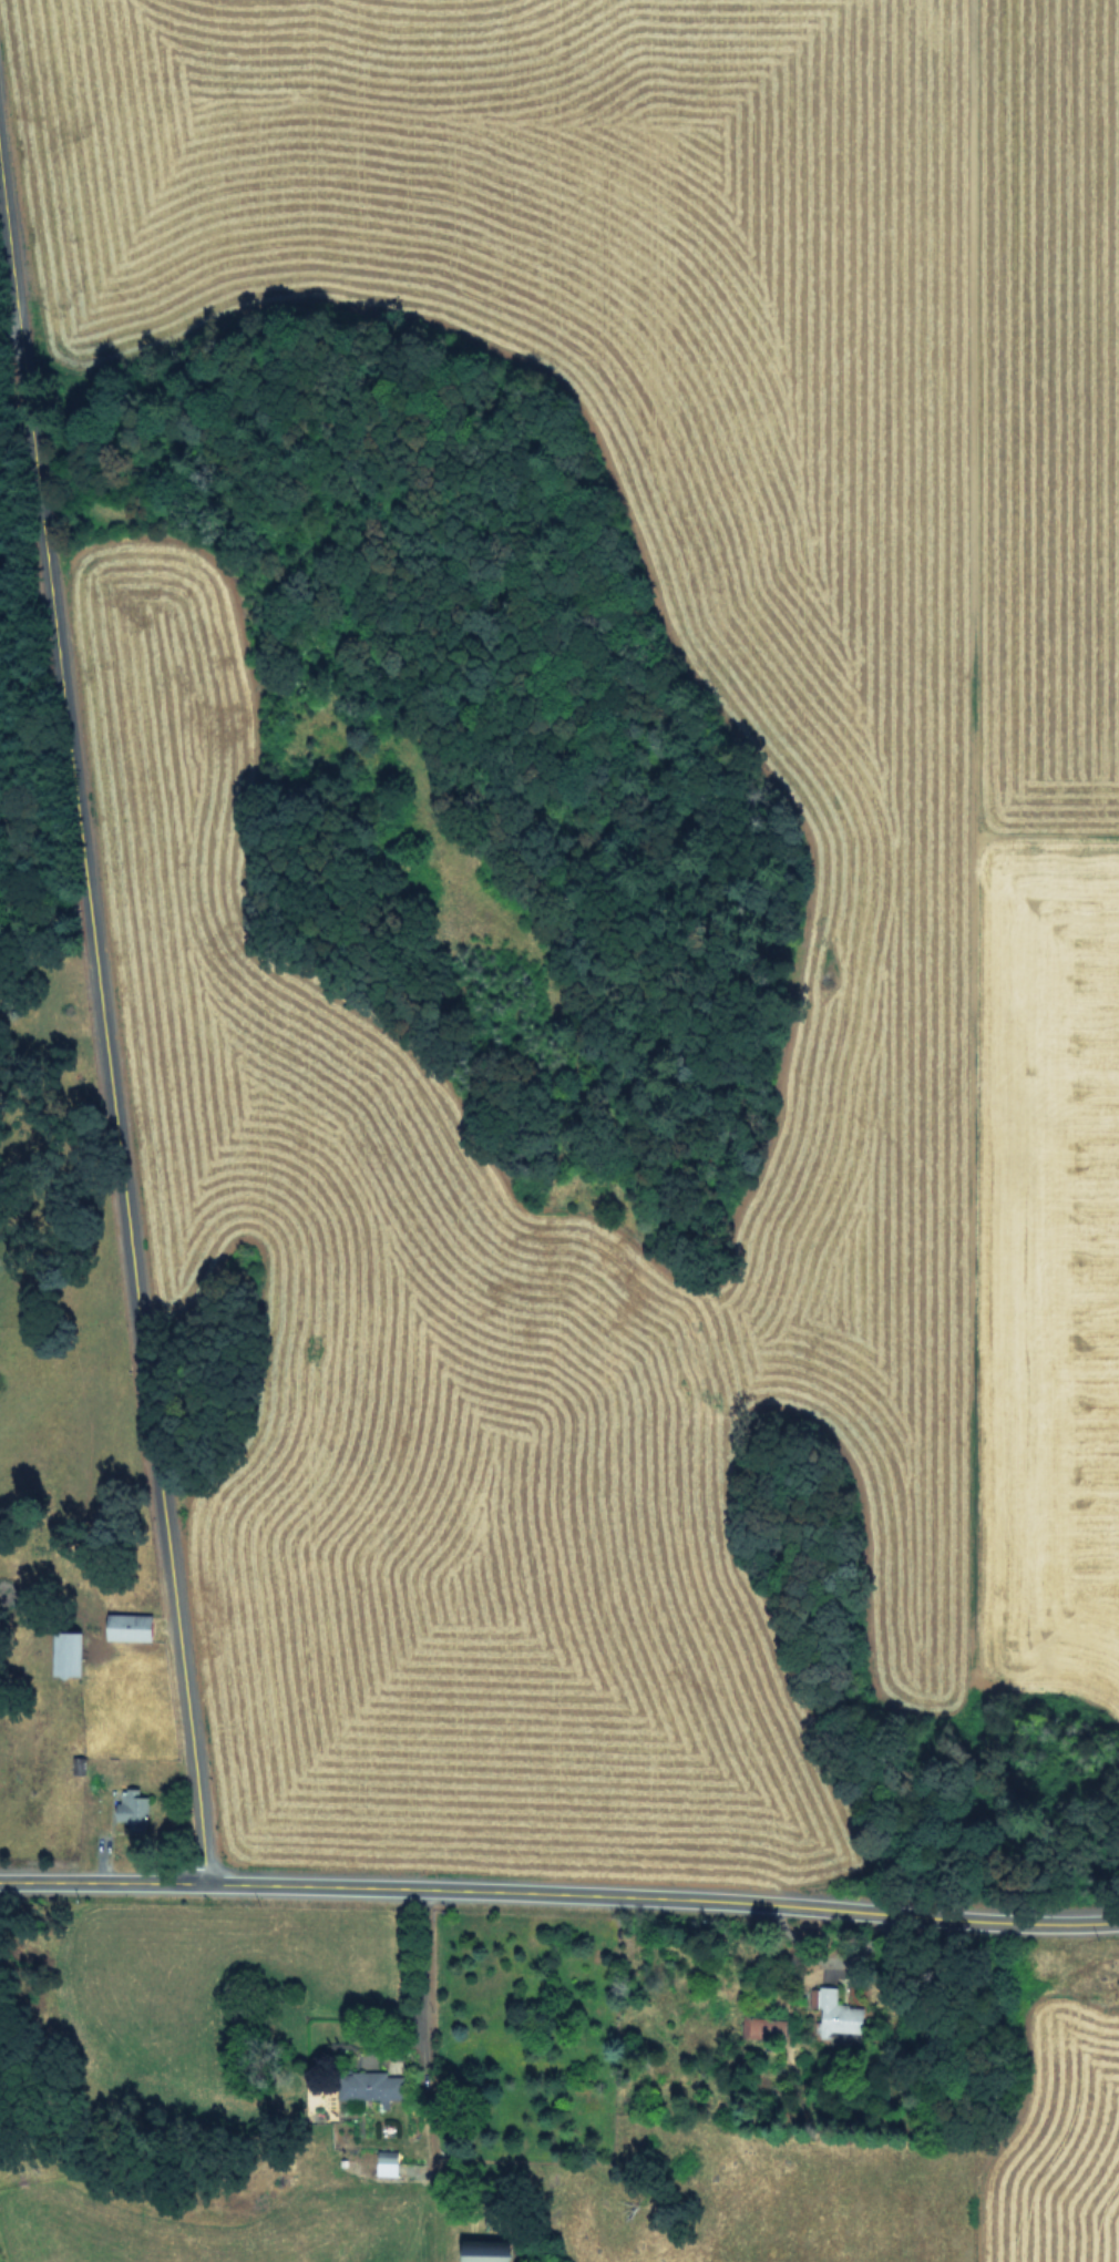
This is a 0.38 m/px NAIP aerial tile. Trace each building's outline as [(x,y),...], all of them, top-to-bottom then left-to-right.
[(147,1614),(101,1613),(101,1639),(146,1640),(147,1614)] [(68,1677),(69,1663),(76,1663),(76,1632),(48,1631),(46,1676),(68,1677)] [(144,1829),(146,1796),(132,1795),(133,1788),(119,1788),(119,1803),(112,1803),(111,1820),(125,1821),(124,1828),(144,1829)] [(862,2005),(836,2004),(837,1986),(820,1985),(817,2032),(860,2035),(862,2005)] [(399,2075),(384,2075),(384,2073),(335,2073),(335,2099),(384,2099),(399,2099),(399,2075)] [(374,2151),(373,2175),(394,2175),(395,2151),(374,2151)]
